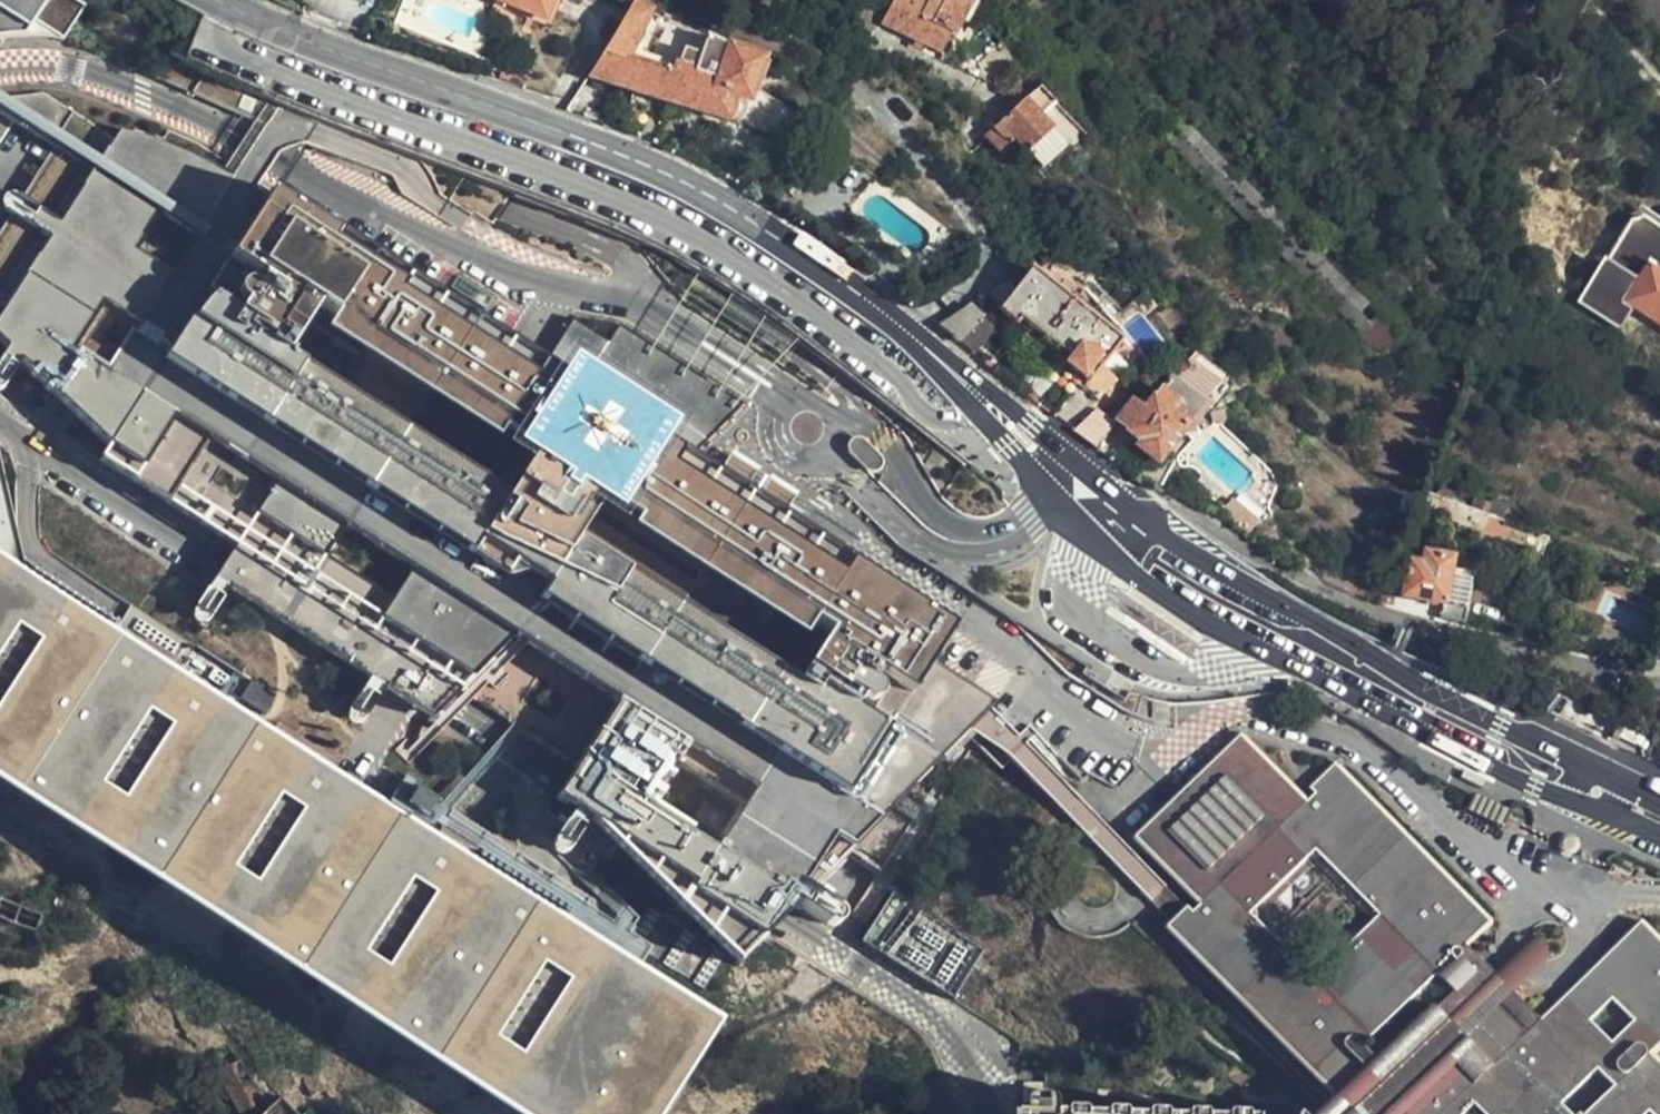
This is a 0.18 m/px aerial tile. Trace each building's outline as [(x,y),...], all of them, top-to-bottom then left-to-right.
[(84,7),(73,0),(0,0),(0,41),(24,38),(34,22),(64,41),(84,7)] [(520,11),(525,0),(495,0),(520,11)] [(972,5),(962,0),(894,0),(881,25),(943,54),(951,37),(957,39),(972,5)] [(633,2),(588,77),(726,121),(735,97),(748,100),(761,59),(705,38),(695,71),(665,62),(663,68),(624,56),(628,49),(633,50),(648,10),(633,2)] [(601,46),(616,23),(597,11),(584,37),(601,46)] [(157,74),(267,123),(283,107),(169,53),(157,74)] [(1041,87),(1027,100),(1047,122),(1061,109),(1041,87)] [(77,408),(152,476),(244,538),(396,639),(466,685),(482,696),(520,721),(602,776),(801,908),(829,927),(833,928),(837,927),(841,925),(843,922),(844,918),(844,915),(842,910),(816,893),(855,855),(885,874),(927,810),(908,798),(972,737),(984,750),(994,733),(1002,718),(996,712),(1001,704),(937,663),(959,632),(693,462),(748,406),(655,348),(623,328),(612,343),(608,341),(577,321),(547,366),(275,193),(270,200),(256,192),(252,190),(216,169),(187,156),(121,131),(111,146),(33,98),(18,122),(23,125),(53,145),(95,173),(60,227),(18,202),(10,215),(51,242),(10,308),(0,324),(0,340),(11,348),(0,366),(0,378),(11,386),(27,363),(77,408)] [(18,122),(33,98),(4,98),(0,105),(0,109),(18,122)] [(1047,122),(1027,100),(988,136),(1002,152),(1015,139),(1043,170),(1069,146),(1047,122)] [(216,169),(252,190),(275,157),(286,142),(297,114),(283,107),(267,123),(245,142),(216,169)] [(8,149),(23,125),(18,122),(0,110),(0,154),(8,149)] [(275,157),(252,190),(256,192),(262,182),(267,174),(272,166),(278,158),(284,153),(294,148),(305,143),(353,167),(406,197),(459,230),(470,211),(412,175),(297,114),(286,142),(275,157)] [(1353,340),(1382,354),(1400,335),(1308,244),(1184,118),(1164,138),(1359,333),(1353,340)] [(95,173),(53,145),(18,202),(60,227),(95,173)] [(10,215),(18,202),(16,202),(15,200),(14,200),(13,200),(11,199),(10,199),(9,200),(7,201),(6,201),(5,202),(4,203),(4,205),(4,206),(4,207),(4,208),(4,210),(5,211),(5,212),(6,213),(7,214),(9,214),(10,215)] [(10,215),(0,231),(0,302),(10,308),(51,242),(10,215)] [(1578,301),(1621,327),(1631,310),(1659,326),(1659,240),(1658,239),(1635,225),(1620,229),(1578,301)] [(1051,284),(1033,268),(1017,289),(1001,309),(1028,331),(1033,327),(1059,348),(1054,354),(1086,381),(1120,342),(1051,284)] [(497,300),(461,277),(454,290),(489,313),(497,300)] [(655,348),(748,406),(809,347),(754,308),(701,277),(655,348)] [(937,326),(979,359),(990,349),(971,333),(984,320),(971,307),(944,323),(937,326)] [(0,378),(0,391),(1,392),(3,392),(5,392),(7,390),(9,390),(10,389),(11,387),(11,386),(0,378)] [(1160,454),(1199,405),(1167,379),(1140,413),(1130,404),(1117,421),(1128,429),(1128,432),(1139,440),(1136,445),(1156,459),(1160,454)] [(1081,437),(1106,455),(1121,434),(1098,417),(1081,437)] [(877,461),(866,443),(862,441),(858,442),(855,443),(853,445),(850,449),(850,454),(862,471),(867,475),(872,474),(874,472),(878,470),(878,466),(877,461)] [(1545,537),(1425,494),(1419,510),(1497,539),(1538,554),(1545,537)] [(466,685),(396,639),(244,538),(221,582),(235,591),(368,677),(372,679),(387,690),(436,721),(466,685)] [(550,1113),(625,1113),(700,999),(624,950),(638,930),(461,816),(443,804),(386,768),(373,788),(266,718),(283,692),(140,600),(122,626),(46,577),(0,547),(0,759),(550,1113)] [(1404,594),(1446,603),(1466,607),(1475,573),(1459,570),(1456,577),(1450,576),(1454,559),(1413,550),(1404,594)] [(1391,568),(1389,576),(1401,579),(1403,570),(1391,568)] [(217,618),(235,591),(221,582),(202,608),(217,618)] [(1466,607),(1446,603),(1443,614),(1464,620),(1466,607)] [(217,618),(202,608),(201,609),(200,610),(199,612),(199,614),(199,615),(199,617),(199,618),(200,620),(201,621),(202,623),(204,623),(205,624),(207,624),(208,625),(210,624),(212,624),(213,623),(214,622),(216,621),(216,619),(217,618)] [(387,690),(372,679),(356,708),(371,717),(387,690)] [(427,754),(482,696),(466,685),(436,721),(414,745),(427,754)] [(371,717),(356,708),(354,709),(353,711),(353,712),(352,713),(352,715),(352,717),(353,718),(353,719),(354,721),(356,722),(357,723),(359,724),(360,724),(362,724),(364,724),(365,724),(367,723),(367,722),(369,720),(370,720),(370,718),(371,717)] [(994,733),(984,750),(1004,772),(1015,762),(1156,906),(1171,891),(1002,718),(994,733)] [(1516,997),(1497,976),(1470,949),(1491,926),(1334,768),(1308,792),(1313,798),(1303,805),(1236,739),(1134,842),(1201,909),(1191,919),(1187,915),(1167,933),(1220,986),(1340,1107),(1333,1113),(1659,1113),(1659,1078),(1645,1063),(1659,1048),(1659,941),(1643,923),(1541,1023),(1538,1019),(1516,997)] [(740,969),(801,908),(602,776),(578,812),(596,826),(740,969)] [(576,852),(596,826),(578,812),(559,839),(576,852)] [(576,852),(559,839),(558,841),(557,843),(557,845),(557,846),(557,848),(557,850),(558,852),(559,853),(561,854),(562,855),(563,856),(565,856),(567,856),(569,856),(571,856),(572,855),(574,854),(575,853),(576,852)] [(980,956),(889,901),(858,951),(949,1006),(980,956)] [(1497,976),(1516,997),(1551,963),(1532,941),(1497,976)] [(227,1070),(239,1062),(230,1047),(216,1055),(227,1070)] [(239,1062),(227,1070),(217,1076),(242,1113),(298,1113),(283,1098),(270,1108),(239,1062)]
